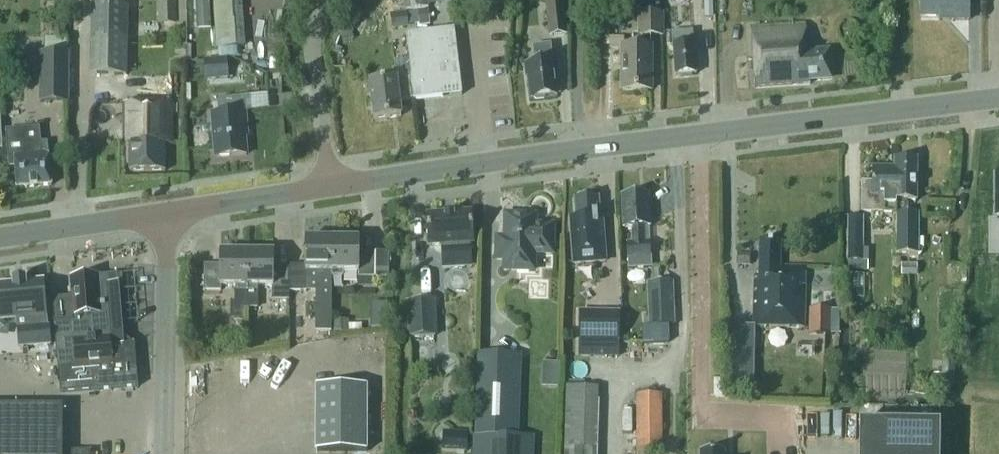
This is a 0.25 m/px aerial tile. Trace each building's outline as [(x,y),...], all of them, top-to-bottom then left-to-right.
[(176,0),(158,0),(158,22),(176,22),(176,0)] [(217,47),(244,45),(241,0),(213,0),(217,47)] [(427,0),(403,0),(405,11),(407,10),(429,7),(427,0)] [(562,0),(545,0),(549,37),(567,35),(562,0)] [(640,12),(660,12),(660,0),(640,0),(640,12)] [(921,17),(952,17),(952,20),(969,20),(969,0),(921,0),(921,17)] [(92,7),(90,75),(125,76),(127,7),(92,7)] [(419,23),(419,24),(429,23),(428,9),(418,10),(419,23)] [(391,14),(392,28),(408,26),(407,12),(391,14)] [(623,90),(651,90),(651,35),(662,35),(662,13),(640,13),(640,47),(623,47),(623,90)] [(751,27),(754,87),(810,83),(810,79),(830,78),(828,51),(808,52),(806,23),(751,27)] [(397,80),(397,79),(369,82),(373,119),(401,116),(399,100),(414,98),(414,100),(415,100),(415,96),(452,91),(452,88),(460,87),(461,94),(462,94),(454,29),(407,34),(410,59),(412,79),(397,80)] [(694,43),(693,30),(671,31),(672,45),(673,45),(675,75),(696,74),(694,43)] [(553,62),(551,44),(533,46),(535,64),(525,65),(527,77),(529,77),(531,98),(557,95),(555,77),(557,77),(555,62),(553,62)] [(44,54),(44,102),(68,102),(68,54),(44,54)] [(203,59),(204,80),(229,78),(227,57),(203,59)] [(219,114),(212,115),(216,157),(246,155),(244,128),(246,127),(245,112),(244,112),(243,97),(218,99),(219,114)] [(129,170),(165,171),(166,144),(173,144),(173,102),(125,102),(124,144),(130,144),(129,170)] [(6,131),(9,168),(15,167),(17,188),(51,185),(49,150),(42,150),(40,128),(6,131)] [(861,182),(861,212),(897,212),(907,213),(907,200),(917,200),(917,159),(895,159),(895,167),(873,167),(873,182),(861,182)] [(570,218),(574,263),(605,261),(602,218),(599,218),(598,198),(590,199),(590,196),(588,194),(579,195),(577,197),(578,199),(575,200),(576,218),(570,218)] [(626,242),(628,267),(651,266),(650,241),(644,242),(643,226),(650,226),(650,212),(648,212),(647,195),(622,196),(623,227),(631,227),(632,242),(626,242)] [(473,243),(471,211),(427,214),(429,246),(442,245),(443,268),(471,266),(470,243),(473,243)] [(918,254),(919,213),(907,213),(897,212),(897,254),(918,254)] [(535,216),(506,215),(505,239),(498,238),(497,259),(505,259),(505,269),(533,270),(534,252),(552,253),(553,225),(535,225),(535,216)] [(863,216),(847,216),(847,261),(868,261),(868,248),(863,247),(863,216)] [(317,330),(331,330),(332,277),(332,239),(306,239),(306,265),(289,265),(289,291),(317,291),(317,330)] [(343,277),(343,272),(358,272),(358,277),(375,277),(375,251),(359,251),(359,239),(332,239),(332,277),(343,277)] [(781,241),(760,241),(759,275),(754,275),(753,327),(804,327),(806,267),(780,266),(781,241)] [(236,291),(246,291),(247,252),(220,252),(220,265),(204,264),(204,290),(221,291),(221,286),(236,286),(236,291)] [(273,253),(247,252),(246,291),(246,308),(257,308),(257,286),(272,286),(272,299),(289,300),(289,291),(289,265),(273,265),(273,253)] [(751,254),(738,253),(738,264),(750,264),(751,254)] [(902,264),(902,274),(917,274),(917,264),(902,264)] [(54,324),(55,337),(58,370),(60,393),(139,387),(137,372),(135,345),(125,337),(121,334),(122,334),(122,332),(121,332),(121,323),(121,321),(120,321),(119,305),(120,305),(119,302),(119,303),(118,287),(118,284),(117,275),(69,279),(71,297),(52,298),(54,324)] [(0,284),(0,321),(17,319),(27,318),(28,329),(48,327),(47,316),(44,280),(26,282),(26,280),(24,280),(24,282),(15,283),(14,281),(13,281),(13,283),(0,284)] [(662,325),(673,324),(672,284),(652,285),(653,313),(662,312),(662,325)] [(437,335),(435,299),(406,300),(408,336),(437,335)] [(809,308),(809,334),(831,334),(831,308),(809,308)] [(620,311),(579,311),(579,340),(590,340),(619,340),(620,311)] [(387,314),(370,313),(370,328),(386,328),(387,314)] [(348,331),(348,323),(334,323),(334,331),(348,331)] [(668,341),(667,324),(641,325),(642,342),(668,341)] [(28,329),(18,330),(19,348),(50,345),(49,327),(48,327),(28,329)] [(590,340),(589,355),(619,355),(619,340),(590,340)] [(518,357),(477,355),(474,437),(480,437),(515,438),(518,357)] [(547,384),(563,385),(564,361),(547,361),(547,384)] [(318,384),(317,449),(367,450),(368,385),(318,384)] [(597,449),(599,387),(566,386),(564,448),(597,449)] [(662,453),(662,394),(636,394),(637,453),(662,453)] [(62,407),(0,407),(0,453),(62,453),(62,407)] [(882,409),(881,419),(934,420),(934,410),(882,409)] [(940,424),(860,423),(859,453),(940,453),(940,424)] [(459,450),(467,451),(468,433),(460,432),(459,450)] [(515,438),(480,437),(479,453),(531,453),(532,439),(515,438)]
